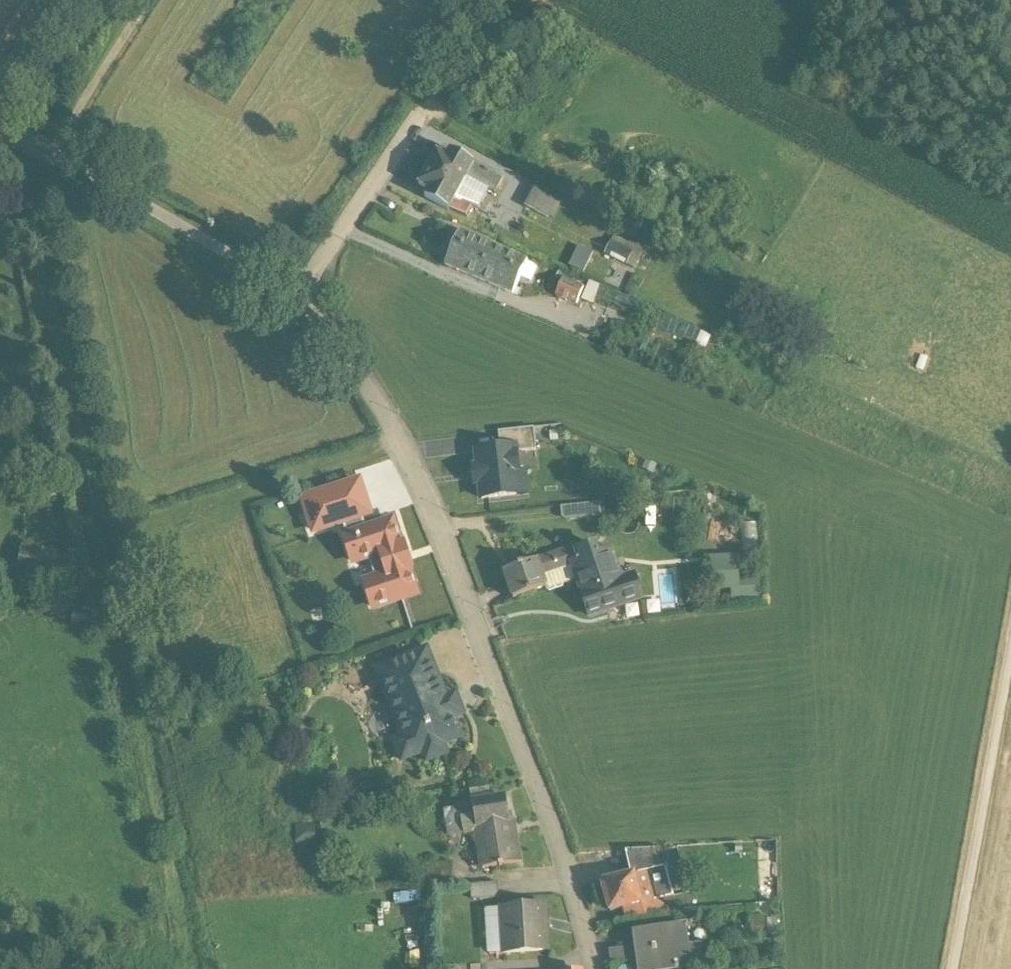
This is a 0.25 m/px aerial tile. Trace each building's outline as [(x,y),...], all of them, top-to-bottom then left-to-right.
[(447,160),(437,154),(419,186),(429,192),(425,199),(449,211),(451,209),(458,213),(462,205),(455,201),(466,179),(495,195),(503,181),(451,152),(447,160)] [(559,198),(537,186),(525,207),(547,220),(559,198)] [(472,206),(464,202),(462,205),(458,213),(466,218),(472,206)] [(494,248),(460,233),(445,267),(479,282),(494,248)] [(605,257),(629,267),(637,248),(613,238),(605,257)] [(527,263),(494,248),(479,282),(513,296),(527,263)] [(584,290),(563,281),(556,298),(577,307),(584,290)] [(603,289),(590,283),(583,302),(596,307),(603,289)] [(534,430),(498,434),(500,451),(516,449),(516,455),(537,452),(534,430)] [(500,451),(476,453),(478,472),(477,472),(477,473),(478,473),(479,481),(478,482),(478,483),(480,483),(482,501),(517,497),(514,474),(519,474),(516,455),(516,449),(500,451)] [(359,480),(302,498),(313,533),(342,524),(361,518),(370,515),(359,480)] [(598,505),(561,510),(562,521),(566,523),(583,522),(599,520),(598,505)] [(345,534),(342,535),(352,565),(381,556),(387,574),(363,581),(373,611),(419,596),(393,519),(364,528),(361,518),(342,524),(345,534)] [(757,554),(757,526),(742,526),(741,554),(757,554)] [(14,571),(33,576),(31,583),(74,593),(81,561),(39,549),(21,544),(14,571)] [(580,564),(573,566),(573,568),(578,582),(583,595),(581,596),(582,599),(613,588),(602,557),(599,546),(577,553),(580,564)] [(576,550),(561,555),(566,570),(573,568),(573,566),(580,564),(577,553),(576,550)] [(566,570),(561,555),(555,557),(560,572),(543,577),(547,590),(545,590),(547,593),(578,582),(573,568),(566,570)] [(612,556),(608,557),(608,555),(602,557),(613,588),(622,585),(612,556)] [(537,562),(504,574),(513,601),(545,590),(547,590),(543,577),(560,572),(555,557),(538,563),(537,562)] [(739,592),(740,607),(762,606),(761,574),(740,575),(740,558),(710,559),(711,593),(739,592)] [(666,575),(665,600),(678,600),(678,588),(690,588),(691,575),(666,575)] [(613,588),(582,599),(589,619),(642,602),(635,581),(613,588)] [(427,649),(375,670),(382,688),(406,679),(411,691),(434,681),(439,679),(427,649)] [(434,681),(411,691),(406,679),(382,688),(402,738),(410,759),(423,754),(426,763),(447,755),(444,746),(462,738),(456,722),(439,679),(434,681)] [(402,738),(393,741),(402,762),(410,759),(402,738)] [(505,799),(472,804),(475,819),(461,821),(464,835),(478,833),(477,829),(483,828),(486,849),(484,850),(487,868),(482,869),(483,871),(499,868),(500,869),(503,869),(503,867),(520,865),(517,844),(514,845),(511,824),(514,824),(513,822),(509,823),(505,799)] [(472,804),(459,806),(459,809),(461,821),(475,819),(472,804)] [(459,809),(445,811),(450,838),(464,835),(461,821),(459,809)] [(625,854),(631,879),(650,874),(665,871),(660,852),(625,854)] [(665,871),(650,874),(658,905),(673,901),(665,871)] [(631,879),(603,886),(610,914),(641,906),(642,909),(658,905),(650,874),(631,879)] [(499,885),(472,887),(473,903),(500,902),(499,885)] [(545,908),(501,911),(504,956),(548,953),(545,908)] [(633,937),(637,968),(686,968),(692,968),(686,929),(633,937)] [(609,950),(610,962),(634,959),(633,948),(609,950)]
